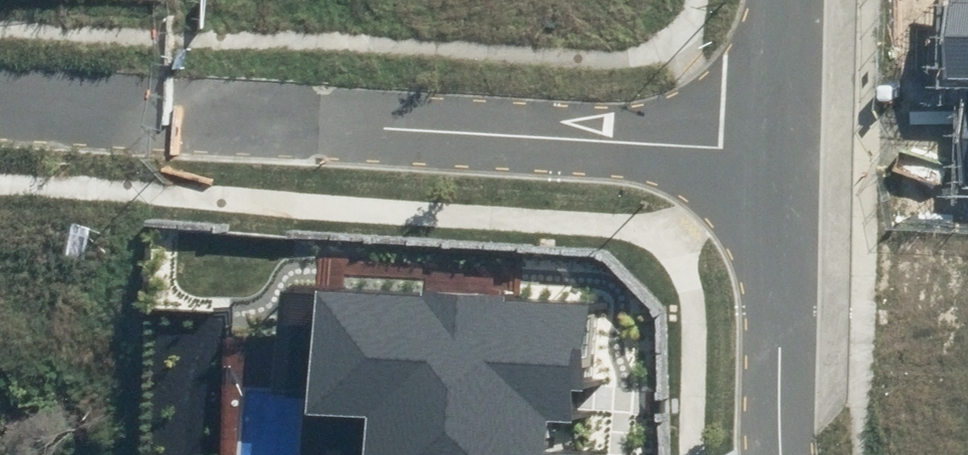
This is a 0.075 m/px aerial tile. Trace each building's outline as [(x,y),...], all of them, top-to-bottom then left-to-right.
[(939,82),(967,82),(967,0),(939,0),(939,82)] [(307,283),(300,414),(365,418),(363,454),(576,454),(576,451),(545,450),(547,418),(576,420),(577,394),(591,395),(596,299),(307,283)]
